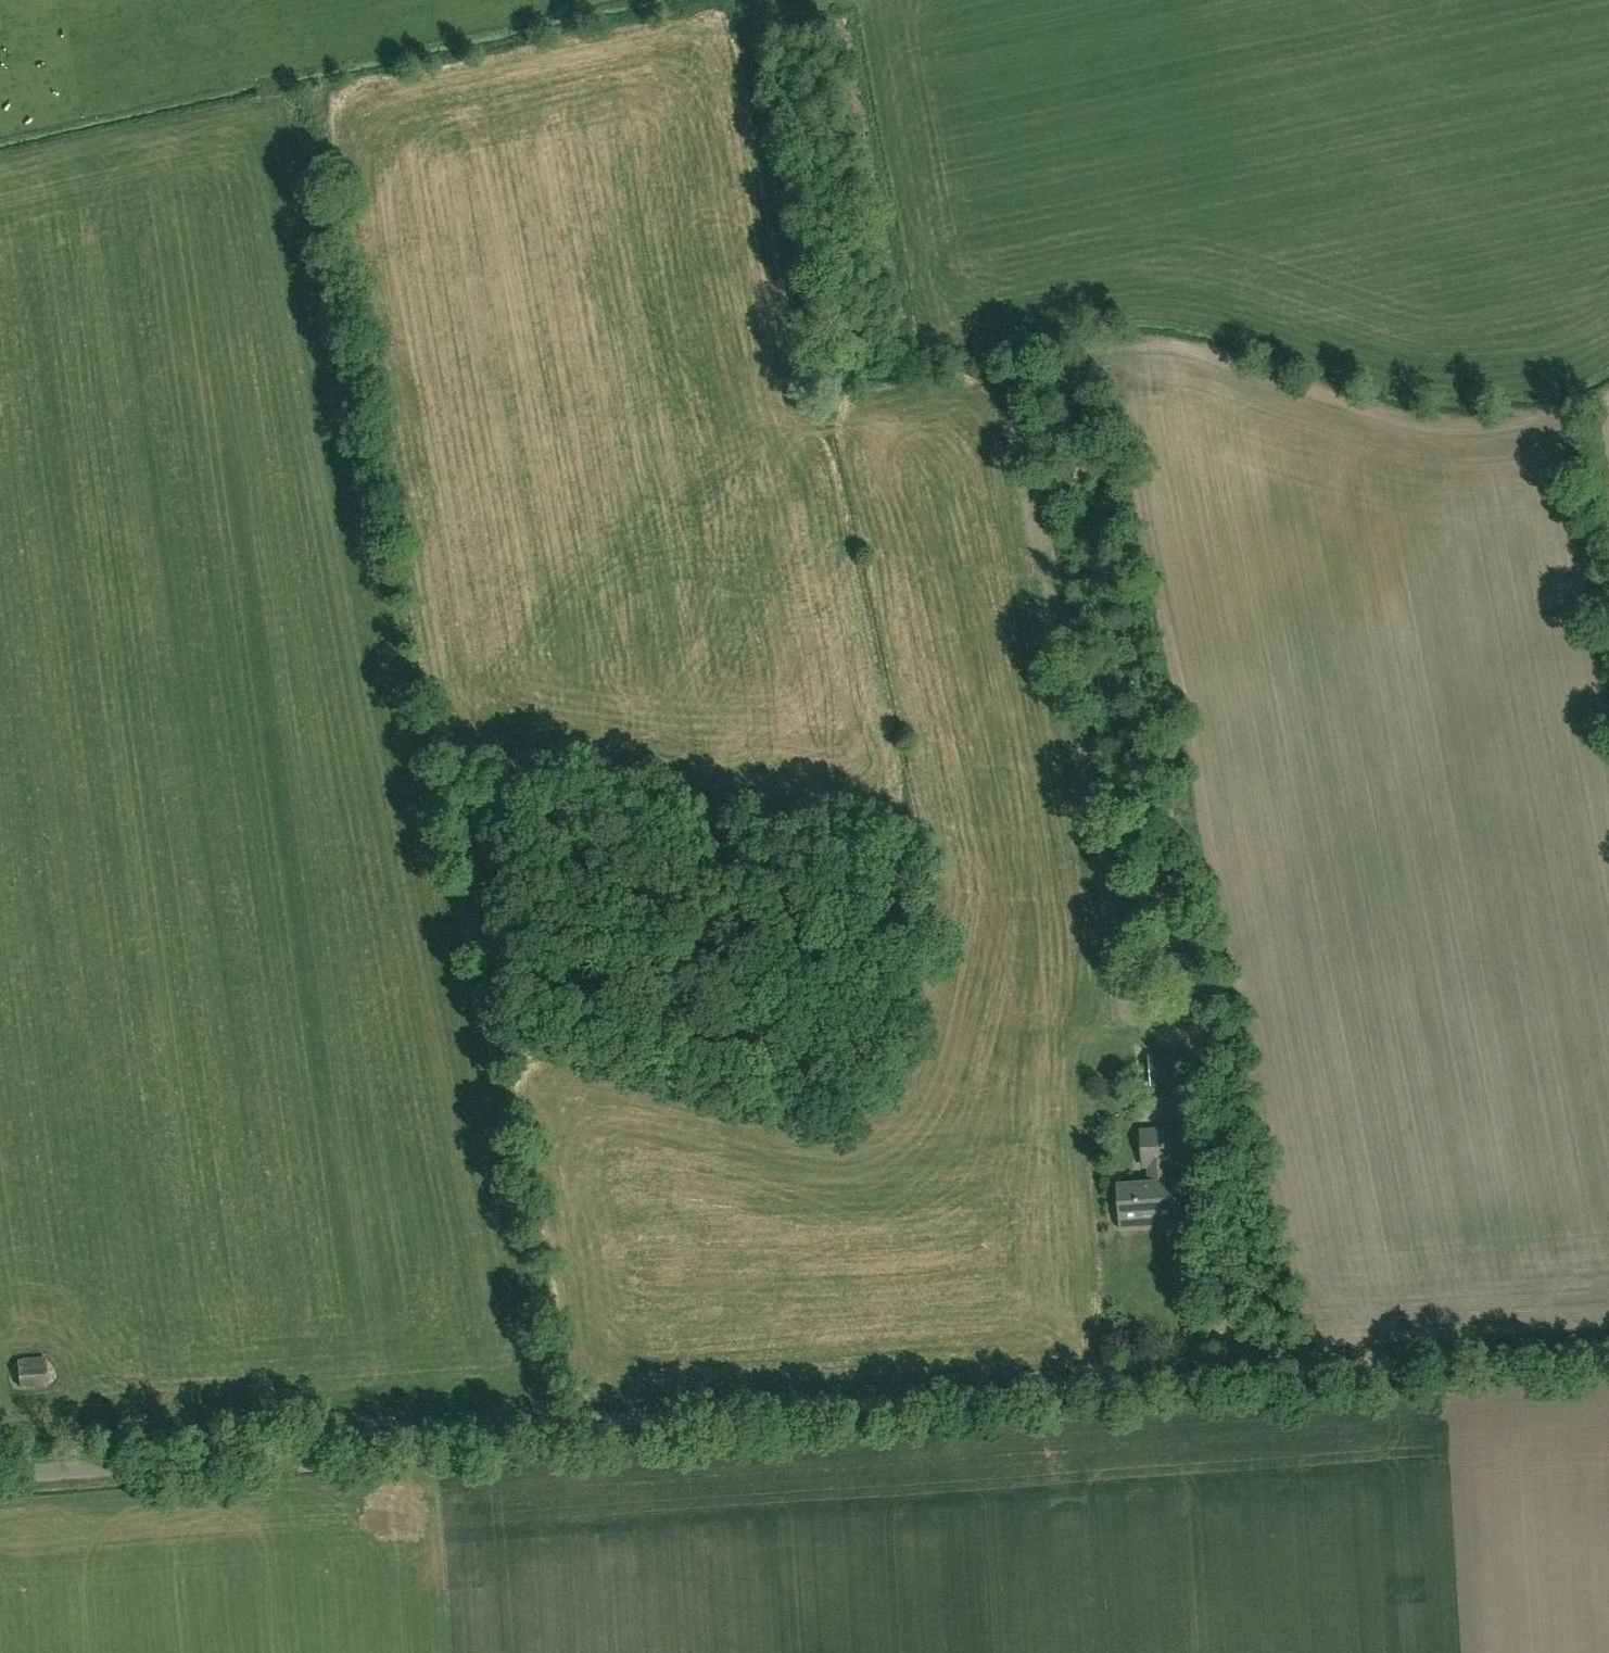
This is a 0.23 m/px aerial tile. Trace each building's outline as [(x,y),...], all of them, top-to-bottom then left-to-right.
[(1152,1087),(1192,1084),(1189,1050),(1150,1053),(1152,1087)] [(1167,1165),(1197,1163),(1194,1128),(1142,1132),(1145,1167),(1150,1166),(1151,1184),(1119,1186),(1122,1228),(1178,1224),(1175,1182),(1168,1182),(1167,1165)] [(19,1389),(48,1388),(47,1357),(18,1358),(19,1389)]
